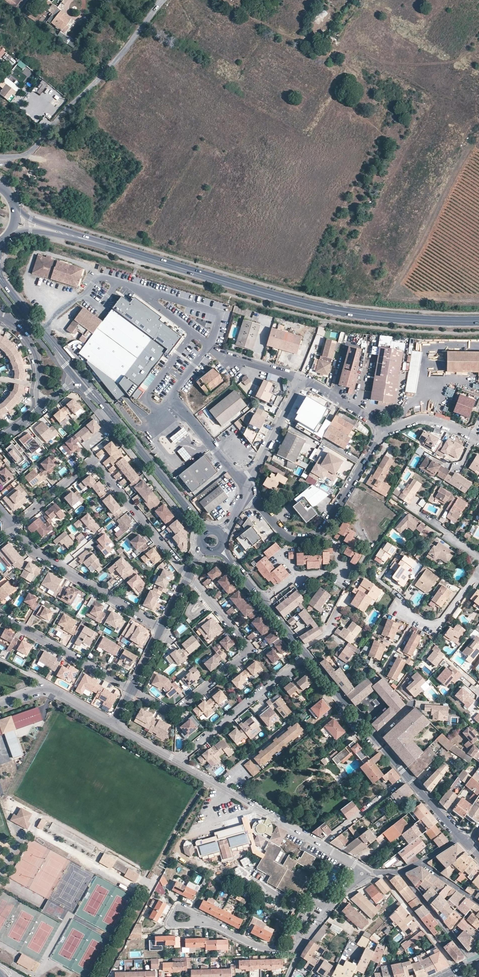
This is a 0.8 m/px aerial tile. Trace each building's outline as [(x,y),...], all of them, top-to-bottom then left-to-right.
[(26,0),(14,0),(10,6),(18,11),(26,0)] [(49,11),(54,5),(52,3),(48,3),(46,4),(43,6),(49,11)] [(313,20),(318,24),(328,13),(323,9),(313,20)] [(50,19),(56,24),(59,20),(53,15),(50,19)] [(59,20),(56,24),(54,25),(57,28),(56,29),(59,32),(65,25),(59,20)] [(68,43),(71,39),(60,32),(57,36),(68,43)] [(325,43),(329,46),(333,39),(329,37),(325,43)] [(15,67),(21,72),(26,67),(20,61),(15,67)] [(15,84),(18,81),(9,74),(7,78),(15,84)] [(41,79),(37,89),(44,92),(48,82),(41,79)] [(5,84),(0,90),(0,95),(5,99),(10,94),(12,95),(15,92),(5,84)] [(53,277),(78,285),(84,270),(57,261),(50,259),(51,257),(47,256),(47,257),(39,255),(33,273),(52,279),(53,277)] [(78,288),(78,285),(53,277),(52,279),(78,288)] [(77,354),(116,401),(127,392),(132,397),(165,353),(168,355),(182,336),(160,320),(162,317),(134,297),(130,302),(121,295),(111,308),(105,317),(102,321),(85,344),(84,345),(77,354)] [(233,311),(244,315),(246,309),(234,306),(233,311)] [(85,344),(102,321),(83,307),(66,330),(72,334),(76,329),(83,334),(79,340),(85,344)] [(236,344),(253,349),(260,324),(243,319),(236,344)] [(303,330),(315,333),(318,327),(304,324),(303,330)] [(273,347),(279,349),(297,354),(301,337),(271,329),(266,346),(273,347)] [(2,350),(10,340),(7,338),(4,335),(4,336),(1,335),(0,336),(0,349),(2,350)] [(10,340),(2,350),(5,353),(7,356),(17,348),(14,345),(15,345),(13,342),(10,340)] [(327,376),(336,343),(326,340),(321,358),(320,357),(319,361),(318,361),(315,373),(327,376)] [(382,347),(404,351),(405,343),(384,340),(382,347)] [(380,347),(370,400),(394,404),(403,351),(380,347)] [(11,362),(23,358),(21,355),(21,354),(20,351),(19,351),(17,348),(7,356),(9,359),(11,362)] [(349,348),(339,387),(355,391),(359,376),(356,375),(358,368),(357,367),(361,351),(349,348)] [(422,353),(412,352),(405,392),(415,394),(422,353)] [(447,352),(446,372),(465,373),(478,373),(478,353),(447,352)] [(23,358),(11,362),(12,366),(13,370),(25,368),(24,364),(25,364),(24,361),(23,358)] [(25,376),(26,371),(25,372),(25,368),(13,370),(14,374),(13,378),(25,380),(25,376)] [(201,401),(207,397),(206,395),(210,392),(211,393),(226,381),(215,368),(197,383),(190,389),(192,391),(194,393),(190,395),(189,396),(194,403),(199,399),(201,401)] [(277,382),(278,376),(268,373),(267,380),(277,382)] [(257,397),(268,402),(276,386),(264,380),(260,387),(257,386),(256,388),(255,388),(252,394),(250,398),(251,400),(254,402),(257,397)] [(13,388),(11,391),(21,397),(22,393),(23,394),(24,390),(25,385),(15,383),(14,388),(13,388)] [(209,410),(222,425),(246,405),(234,390),(209,410)] [(8,395),(5,397),(14,406),(17,403),(20,400),(19,400),(21,397),(11,391),(10,391),(8,395)] [(475,401),(460,395),(453,412),(468,418),(475,401)] [(0,402),(0,404),(5,413),(9,411),(9,412),(12,409),(14,406),(5,397),(2,401),(0,402)] [(295,429),(320,443),(323,437),(330,426),(331,424),(326,420),(331,412),(306,397),(296,415),(297,416),(295,421),(298,423),(295,429)] [(64,407),(68,413),(72,410),(75,413),(81,407),(74,398),(71,400),(69,402),(64,407)] [(65,415),(68,413),(64,407),(61,409),(57,412),(56,413),(62,421),(66,417),(65,415)] [(258,408),(255,414),(265,419),(267,413),(258,408)] [(241,432),(252,445),(265,419),(255,414),(253,416),(246,428),(243,427),(241,432)] [(331,424),(330,426),(348,437),(354,428),(336,416),(331,424)] [(100,427),(93,419),(74,435),(79,441),(82,439),(84,441),(100,427)] [(59,432),(53,425),(49,428),(43,421),(35,428),(45,440),(53,433),(55,435),(59,432)] [(254,440),(261,444),(270,425),(264,422),(254,440)] [(330,426),(323,437),(344,449),(350,438),(348,437),(330,426)] [(188,433),(183,427),(170,438),(175,444),(188,433)] [(437,451),(442,441),(439,440),(439,438),(432,434),(431,437),(427,435),(427,433),(424,431),(419,439),(425,443),(424,445),(428,447),(430,447),(433,449),(437,451)] [(44,444),(37,436),(34,438),(29,432),(25,435),(19,439),(27,449),(28,448),(33,453),(40,446),(41,447),(44,444)] [(47,442),(55,435),(53,433),(45,440),(47,442)] [(277,456),(294,464),(305,442),(288,433),(277,456)] [(75,449),(76,450),(78,452),(81,450),(76,443),(71,438),(62,446),(67,452),(69,454),(75,449)] [(457,457),(463,446),(455,442),(454,443),(453,445),(447,441),(446,443),(442,441),(437,451),(436,452),(443,456),(445,453),(448,455),(449,452),(457,457)] [(25,451),(18,444),(15,446),(12,443),(6,448),(9,452),(8,453),(10,456),(12,455),(14,458),(13,459),(16,463),(17,462),(19,464),(26,458),(22,454),(25,451)] [(107,448),(105,449),(111,456),(118,450),(114,445),(113,447),(109,443),(105,447),(107,448)] [(256,450),(252,445),(247,449),(251,454),(256,450)] [(67,452),(62,446),(59,448),(65,454),(67,452)] [(182,446),(176,451),(184,462),(191,457),(182,446)] [(315,447),(309,458),(315,461),(321,450),(315,447)] [(251,454),(247,449),(244,452),(250,459),(253,456),(251,454)] [(118,450),(111,456),(103,463),(106,466),(110,462),(113,465),(114,465),(116,463),(123,457),(124,457),(118,450)] [(100,459),(105,454),(103,451),(97,455),(100,459)] [(51,468),(55,464),(53,462),(56,460),(52,454),(44,461),(46,463),(43,466),(40,470),(41,472),(44,475),(48,472),(50,474),(53,471),(51,468)] [(333,475),(341,462),(329,454),(325,461),(321,468),(333,475)] [(473,462),(471,466),(474,468),(477,470),(478,468),(478,454),(477,457),(478,459),(477,461),(473,462)] [(204,455),(202,456),(178,476),(192,492),(217,472),(209,462),(204,455)] [(385,455),(378,466),(379,466),(387,471),(394,460),(385,455)] [(123,457),(116,463),(121,470),(128,464),(123,457)] [(335,476),(333,475),(321,468),(325,461),(321,458),(309,477),(318,482),(320,479),(323,481),(325,478),(334,483),(337,478),(335,476)] [(444,479),(448,474),(450,471),(443,467),(443,468),(442,470),(438,467),(439,466),(426,458),(422,465),(427,468),(427,469),(429,471),(428,473),(434,476),(437,471),(439,472),(438,475),(444,479)] [(5,463),(13,472),(16,469),(8,460),(5,463)] [(343,463),(341,462),(333,475),(335,476),(343,463)] [(3,464),(0,467),(0,481),(2,484),(5,481),(6,482),(13,476),(3,464)] [(126,476),(134,470),(128,464),(121,470),(124,473),(126,476)] [(372,477),(371,476),(366,483),(373,487),(372,488),(385,495),(390,487),(382,482),(382,481),(387,471),(379,466),(373,475),(372,477)] [(44,475),(41,472),(38,474),(34,469),(24,477),(32,486),(36,483),(42,479),(42,480),(43,480),(46,477),(44,475)] [(134,470),(126,476),(131,483),(139,477),(134,470)] [(452,477),(448,474),(444,479),(459,489),(461,485),(468,489),(472,483),(460,475),(459,476),(455,473),(452,477)] [(277,490),(280,485),(279,484),(280,483),(285,486),(289,480),(278,474),(277,477),(276,478),(275,477),(275,476),(272,474),(271,477),(273,478),(272,480),(270,479),(265,486),(269,488),(270,487),(277,490)] [(91,488),(92,487),(97,483),(90,475),(79,484),(83,489),(88,485),(91,488)] [(131,483),(130,484),(132,488),(134,486),(138,491),(139,490),(146,484),(140,476),(139,477),(131,483)] [(413,493),(415,494),(421,484),(414,479),(407,489),(405,488),(399,497),(408,503),(410,499),(409,499),(409,498),(413,493)] [(101,497),(106,493),(104,490),(105,489),(99,481),(97,483),(92,487),(101,497)] [(195,497),(208,512),(228,497),(215,481),(195,497)] [(24,497),(27,494),(19,484),(16,487),(18,490),(7,499),(16,509),(16,510),(27,500),(24,497)] [(146,484),(139,490),(141,492),(139,493),(144,499),(153,492),(146,484)] [(317,515),(312,509),(328,495),(312,485),(295,499),(298,503),(293,507),(306,524),(317,515)] [(18,490),(16,487),(3,498),(14,511),(16,509),(7,499),(18,490)] [(280,492),(277,490),(270,487),(269,488),(269,489),(268,490),(278,495),(280,492)] [(440,500),(445,503),(447,501),(450,503),(451,500),(453,498),(454,495),(440,487),(438,491),(439,492),(435,499),(439,502),(440,500)] [(69,494),(67,495),(65,498),(72,506),(79,500),(82,503),(85,500),(79,493),(76,496),(74,493),(72,491),(69,494)] [(153,492),(144,499),(149,505),(148,506),(150,509),(154,506),(159,502),(160,501),(153,492)] [(105,502),(105,504),(108,507),(116,501),(110,495),(108,496),(106,493),(101,497),(100,498),(103,501),(104,500),(105,502)] [(138,494),(132,499),(135,502),(141,497),(138,494)] [(451,509),(454,511),(453,513),(452,515),(458,519),(467,504),(458,498),(456,500),(455,502),(451,500),(450,503),(446,509),(450,511),(451,509)] [(423,508),(427,502),(422,499),(418,504),(423,508)] [(116,517),(121,512),(119,509),(121,507),(116,501),(108,507),(111,510),(113,511),(114,513),(113,514),(116,517)] [(162,505),(159,502),(154,506),(156,510),(155,511),(160,517),(169,510),(164,504),(162,505)] [(48,521),(50,523),(53,521),(51,519),(57,514),(61,519),(66,515),(56,503),(52,506),(53,507),(51,509),(50,508),(45,512),(47,514),(44,516),(48,521)] [(456,522),(458,519),(452,515),(453,513),(454,511),(451,509),(450,511),(446,516),(456,522)] [(169,510),(160,517),(165,524),(167,522),(169,525),(175,521),(172,518),(174,516),(169,510)] [(123,527),(121,528),(125,532),(133,526),(130,523),(129,522),(132,520),(126,513),(124,515),(121,512),(116,517),(114,518),(117,521),(117,520),(120,524),(123,527)] [(81,518),(74,524),(78,528),(84,522),(91,530),(92,529),(94,532),(100,527),(88,513),(81,519),(81,518)] [(408,526),(409,527),(413,531),(416,528),(419,524),(408,514),(395,528),(401,533),(406,527),(407,526),(408,526)] [(38,528),(45,535),(50,531),(53,528),(50,523),(48,521),(44,524),(39,517),(28,526),(27,527),(28,528),(32,533),(36,529),(38,528)] [(236,539),(248,554),(250,552),(248,550),(262,539),(252,526),(254,525),(248,518),(243,527),(246,531),(236,539)] [(350,561),(355,564),(361,554),(353,549),(358,541),(352,537),(355,533),(347,528),(351,522),(345,519),(334,537),(338,539),(341,535),(342,536),(343,534),(344,533),(347,535),(346,536),(345,537),(345,538),(350,542),(349,544),(343,552),(348,556),(348,555),(350,553),(353,556),(352,557),(352,558),(351,559),(350,560),(350,561)] [(169,525),(167,528),(170,532),(172,530),(175,535),(183,528),(177,520),(175,521),(169,525)] [(419,524),(416,528),(420,532),(425,527),(421,522),(419,524)] [(43,537),(45,535),(38,528),(36,529),(43,537)] [(107,530),(105,528),(98,534),(101,537),(105,533),(104,532),(107,530)] [(125,532),(121,528),(115,534),(118,538),(125,532)] [(187,532),(183,528),(175,535),(172,537),(175,541),(176,540),(177,541),(176,542),(180,548),(186,547),(186,539),(185,538),(186,537),(187,535),(185,533),(187,532)] [(97,546),(105,556),(113,550),(111,548),(108,545),(112,542),(105,533),(101,537),(97,540),(100,543),(97,546)] [(63,538),(60,535),(53,541),(56,544),(61,541),(63,544),(64,543),(69,548),(73,544),(72,543),(74,542),(67,535),(63,538)] [(139,535),(130,542),(136,549),(135,550),(139,554),(143,551),(148,547),(145,543),(145,542),(142,539),(139,535)] [(167,541),(172,547),(176,544),(171,538),(167,541)] [(263,551),(268,558),(280,548),(275,542),(263,551)] [(449,557),(451,558),(454,553),(449,549),(448,550),(447,550),(445,551),(444,551),(444,546),(444,545),(439,542),(435,546),(429,542),(423,551),(428,554),(426,556),(437,564),(441,559),(442,560),(444,558),(448,557),(449,557)] [(14,548),(9,543),(0,550),(0,555),(2,558),(5,555),(12,564),(16,568),(16,567),(23,561),(24,560),(21,557),(20,557),(13,549),(14,548)] [(383,549),(381,548),(376,556),(385,562),(388,557),(390,555),(392,556),(396,549),(387,543),(386,545),(383,549)] [(146,563),(150,559),(153,559),(156,563),(162,558),(156,551),(154,552),(151,549),(149,546),(148,547),(143,551),(145,554),(141,557),(146,563)] [(21,557),(14,548),(13,549),(20,557),(21,557)] [(322,562),(322,564),(328,564),(328,554),(331,554),(331,548),(322,548),(322,555),(303,556),(302,553),(296,553),(296,559),(296,565),(302,565),(302,562),(306,562),(306,565),(306,566),(306,567),(312,566),(318,566),(318,565),(318,564),(318,562),(322,562)] [(90,564),(95,570),(96,569),(100,566),(102,564),(92,552),(89,552),(85,555),(84,557),(86,560),(83,562),(87,567),(90,564)] [(277,580),(279,582),(289,574),(280,564),(275,568),(264,555),(256,562),(259,566),(257,568),(268,581),(270,580),(273,584),(276,582),(277,580)] [(407,576),(404,574),(407,571),(405,570),(408,566),(411,568),(415,562),(409,557),(408,559),(404,556),(398,564),(396,563),(400,558),(398,556),(390,568),(395,572),(392,577),(393,579),(394,580),(396,580),(397,580),(398,584),(401,586),(403,586),(408,579),(407,576)] [(108,569),(112,574),(116,570),(119,568),(121,570),(120,571),(123,575),(122,576),(124,579),(128,576),(134,571),(122,557),(108,569)] [(23,561),(16,567),(21,570),(22,568),(24,570),(20,576),(28,581),(34,571),(38,574),(41,569),(31,563),(30,565),(28,563),(28,564),(23,561)] [(217,577),(221,573),(216,566),(207,573),(213,580),(217,577)] [(164,569),(160,576),(169,581),(170,581),(174,574),(164,569)] [(423,588),(429,591),(438,578),(432,574),(426,570),(415,585),(419,588),(421,586),(423,588)] [(37,576),(38,574),(34,571),(28,581),(31,582),(35,575),(37,576)] [(127,582),(131,586),(133,585),(135,587),(136,586),(141,592),(145,583),(134,571),(128,576),(130,579),(127,582)] [(57,597),(62,587),(59,585),(62,580),(49,572),(42,583),(43,585),(50,589),(52,588),(56,590),(55,592),(53,595),(56,597),(57,597)] [(223,587),(232,580),(226,574),(224,575),(222,572),(221,573),(217,577),(219,580),(218,581),(223,587)] [(169,581),(160,576),(159,576),(155,583),(160,585),(158,589),(163,591),(166,593),(167,589),(165,588),(169,581)] [(109,587),(116,581),(113,578),(106,583),(109,587)] [(359,590),(372,599),(376,601),(382,591),(373,585),(374,585),(364,579),(357,590),(359,590)] [(230,592),(235,588),(237,586),(232,580),(223,587),(228,594),(230,592)] [(4,600),(16,589),(8,581),(1,586),(0,585),(0,595),(4,600)] [(446,599),(452,591),(442,585),(438,591),(436,593),(432,600),(436,603),(439,605),(445,598),(446,599)] [(427,594),(429,591),(423,588),(421,586),(419,588),(422,590),(427,594)] [(66,590),(62,587),(57,597),(66,602),(67,599),(72,602),(79,590),(73,587),(70,591),(69,591),(67,589),(66,590)] [(158,589),(154,587),(145,606),(155,611),(157,607),(159,608),(161,604),(156,602),(160,595),(161,595),(163,591),(158,589)] [(322,602),(328,593),(320,587),(308,603),(320,612),(322,609),(321,607),(324,604),(322,602)] [(235,604),(244,597),(238,590),(237,591),(235,588),(230,592),(232,596),(230,598),(235,604)] [(477,589),(470,599),(475,603),(473,606),(475,607),(477,604),(478,606),(478,591),(477,589)] [(275,607),(283,617),(298,605),(300,603),(304,600),(297,590),(275,607)] [(351,604),(364,612),(372,599),(359,590),(356,596),(351,603),(351,604)] [(32,606),(32,607),(31,609),(34,611),(38,604),(35,602),(37,598),(29,593),(24,601),(29,604),(32,606)] [(330,595),(328,593),(322,602),(324,604),(330,595)] [(101,603),(91,597),(87,605),(91,607),(88,611),(93,614),(91,617),(100,622),(106,613),(102,611),(102,610),(101,609),(102,608),(99,606),(101,603)] [(240,610),(249,603),(244,597),(235,604),(240,610)] [(251,618),(256,613),(253,610),(254,609),(249,603),(240,610),(246,617),(248,615),(251,618)] [(40,616),(44,618),(48,620),(53,612),(42,605),(36,615),(40,617),(40,616)] [(457,607),(452,617),(456,619),(461,609),(457,607)] [(317,626),(304,609),(302,610),(295,615),(298,619),(301,617),(306,625),(310,623),(313,628),(299,637),(305,644),(322,633),(317,626)] [(106,613),(100,622),(104,624),(105,622),(116,628),(117,626),(120,628),(124,622),(121,620),(117,617),(118,615),(112,611),(110,614),(107,612),(106,613)] [(74,634),(78,627),(75,625),(77,621),(64,613),(58,624),(64,627),(71,631),(70,633),(74,635),(74,634)] [(257,628),(266,621),(260,615),(258,616),(256,613),(251,618),(253,621),(252,622),(257,628)] [(207,636),(211,639),(223,629),(217,623),(216,624),(214,622),(215,621),(212,617),(211,619),(208,615),(198,623),(202,627),(209,635),(207,636)] [(292,618),(287,622),(291,626),(296,622),(292,618)] [(390,622),(391,621),(387,619),(384,627),(381,635),(384,637),(385,636),(389,637),(389,638),(393,640),(396,632),(399,624),(396,623),(395,623),(390,622)] [(264,634),(269,629),(271,628),(266,621),(257,628),(262,635),(264,634)] [(344,627),(338,634),(348,642),(353,634),(355,636),(361,628),(352,621),(348,627),(350,628),(348,630),(347,629),(344,627)] [(116,628),(105,622),(104,624),(114,631),(116,628)] [(128,624),(121,634),(137,644),(143,635),(145,631),(132,623),(131,626),(128,624)] [(80,624),(78,627),(74,634),(79,636),(79,637),(80,637),(79,639),(77,638),(75,643),(80,646),(82,642),(89,646),(97,633),(80,624)] [(449,638),(451,640),(455,643),(460,635),(462,636),(466,631),(458,624),(453,630),(450,627),(443,637),(448,640),(449,639),(449,638)] [(202,627),(199,629),(205,637),(207,636),(209,635),(202,627)] [(9,632),(10,631),(6,629),(1,637),(11,642),(11,643),(15,645),(18,639),(19,639),(15,637),(16,634),(11,632),(11,633),(9,632)] [(272,632),(269,629),(264,634),(266,637),(265,638),(270,644),(279,637),(274,631),(272,632)] [(58,631),(56,635),(63,640),(65,635),(58,631)] [(405,653),(409,655),(412,656),(416,647),(421,637),(419,636),(415,634),(413,633),(408,642),(403,652),(405,653)] [(181,650),(183,651),(186,656),(200,644),(193,635),(182,644),(184,647),(181,650)] [(220,642),(223,646),(227,650),(234,644),(227,635),(220,642)] [(468,645),(470,646),(475,640),(476,642),(478,638),(476,636),(473,639),(473,640),(468,645)] [(120,647),(104,637),(98,646),(105,649),(104,650),(112,654),(115,656),(120,647)] [(468,645),(462,653),(467,657),(465,659),(470,663),(478,652),(478,638),(476,642),(475,640),(470,646),(468,645)] [(18,639),(15,645),(14,648),(16,649),(27,655),(32,646),(22,641),(18,639)] [(273,649),(276,653),(279,650),(282,654),(288,649),(281,640),(272,648),(272,649),(273,649)] [(376,658),(376,659),(379,661),(383,653),(386,645),(382,643),(382,644),(377,643),(377,641),(374,640),(371,648),(365,646),(362,649),(369,652),(368,656),(371,657),(371,656),(376,658)] [(345,663),(356,648),(350,643),(348,642),(343,649),(340,648),(338,651),(341,653),(337,657),(345,663)] [(217,653),(219,656),(223,653),(220,648),(217,644),(213,648),(217,653)] [(437,647),(435,645),(432,649),(434,651),(427,659),(435,666),(442,658),(442,657),(445,654),(437,647)] [(131,667),(136,657),(121,648),(117,656),(125,660),(123,662),(131,667)] [(280,658),(276,653),(273,649),(263,657),(268,662),(271,660),(273,663),(280,658)] [(186,656),(183,651),(179,654),(176,650),(174,652),(174,651),(170,654),(179,665),(188,658),(186,656)] [(51,656),(52,655),(44,651),(39,660),(52,668),(51,669),(55,671),(60,662),(56,660),(57,658),(54,656),(53,657),(51,656)] [(214,666),(219,662),(218,662),(222,659),(219,656),(217,653),(204,663),(211,671),(215,668),(214,666)] [(390,677),(394,679),(396,680),(401,671),(406,662),(404,661),(399,658),(397,657),(392,666),(387,676),(390,677)] [(347,695),(354,689),(344,674),(339,667),(336,670),(335,671),(332,667),(325,658),(320,662),(335,680),(347,695)] [(247,668),(244,671),(249,677),(252,674),(253,675),(261,668),(254,659),(250,663),(251,664),(247,668)] [(68,670),(66,669),(62,666),(56,676),(64,680),(66,677),(73,681),(79,670),(70,665),(70,666),(68,670)] [(194,681),(195,682),(199,678),(199,677),(202,674),(194,666),(189,670),(190,672),(179,681),(182,685),(185,682),(189,687),(193,683),(192,682),(194,681)] [(462,675),(455,669),(452,672),(446,667),(437,678),(446,687),(452,681),(456,676),(458,678),(462,675)] [(248,676),(244,671),(238,676),(235,678),(232,681),(238,688),(246,681),(245,679),(248,676)] [(426,681),(417,672),(412,677),(415,680),(406,688),(415,697),(423,689),(420,686),(426,681)] [(93,689),(98,692),(101,685),(97,683),(98,681),(85,673),(75,691),(82,695),(85,689),(91,692),(93,689)] [(183,691),(175,682),(172,684),(168,680),(157,674),(152,684),(162,688),(163,686),(168,692),(166,694),(169,698),(177,691),(179,694),(183,691)] [(294,681),(300,687),(302,690),(312,682),(305,675),(300,679),(297,676),(293,679),(294,681)] [(354,689),(347,695),(358,708),(375,692),(391,709),(388,712),(389,713),(387,715),(384,712),(374,722),(376,724),(373,726),(375,728),(377,729),(378,728),(379,729),(392,717),(405,705),(381,679),(374,686),(366,678),(354,689)] [(289,696),(300,687),(294,681),(291,683),(290,682),(283,688),(289,696)] [(101,685),(98,692),(95,696),(104,701),(103,704),(111,709),(118,695),(114,692),(114,694),(113,695),(111,694),(112,693),(104,688),(105,687),(101,685)] [(212,696),(209,699),(214,705),(218,703),(219,704),(227,697),(219,688),(216,691),(217,693),(212,696)] [(469,694),(462,688),(455,695),(465,704),(467,703),(470,706),(474,702),(468,696),(469,694)] [(268,705),(272,709),(275,706),(284,717),(292,711),(284,703),(285,702),(280,697),(272,703),(269,699),(266,702),(268,705)] [(309,710),(316,719),(331,707),(323,698),(309,710)] [(214,705),(209,699),(206,702),(202,705),(201,703),(193,709),(197,715),(201,712),(204,712),(208,717),(214,712),(211,708),(214,705)] [(34,707),(38,716),(0,731),(0,735),(7,733),(16,729),(44,718),(39,705),(34,707)] [(279,718),(272,709),(268,705),(261,711),(262,712),(258,715),(269,727),(279,718)] [(448,706),(425,705),(424,710),(431,711),(431,713),(433,713),(433,715),(433,719),(443,720),(443,714),(448,715),(448,706)] [(1,720),(0,721),(0,731),(38,716),(34,707),(5,719),(7,722),(2,724),(1,720)] [(415,708),(385,735),(387,737),(387,740),(386,741),(407,765),(421,752),(410,739),(428,723),(415,708)] [(145,711),(141,709),(136,717),(148,724),(146,727),(149,729),(155,720),(156,718),(152,716),(153,714),(148,711),(148,712),(145,711)] [(201,725),(193,715),(189,718),(190,719),(186,722),(181,727),(184,731),(188,735),(192,732),(201,725)] [(332,719),(329,715),(323,720),(327,725),(332,719)] [(148,724),(136,717),(134,721),(146,727),(148,724)] [(256,733),(257,734),(262,730),(251,717),(247,720),(250,722),(248,723),(248,722),(244,725),(243,724),(242,722),(239,725),(243,729),(248,736),(250,738),(256,733)] [(332,733),(333,735),(337,739),(345,732),(333,718),(332,719),(327,725),(325,726),(331,733),(332,733)] [(156,733),(165,738),(169,732),(167,731),(170,725),(164,721),(163,722),(159,720),(158,722),(155,720),(149,729),(148,731),(152,733),(153,731),(156,733)] [(277,738),(274,741),(262,751),(260,753),(254,758),(260,765),(263,762),(267,759),(271,755),(274,753),(277,751),(281,747),(285,744),(288,741),(291,739),(295,735),(300,732),(303,729),(297,722),(291,727),(289,729),(277,738)] [(478,733),(471,725),(463,733),(472,743),(478,739),(475,735),(478,733)] [(331,733),(325,726),(320,730),(327,738),(329,735),(330,737),(333,735),(332,733),(331,733)] [(243,736),(243,737),(245,739),(248,736),(243,729),(239,732),(238,731),(236,728),(228,734),(236,743),(241,740),(240,739),(243,736)] [(7,733),(16,757),(25,753),(16,729),(7,733)] [(442,745),(448,739),(442,733),(434,741),(436,743),(438,741),(442,745)] [(216,746),(214,745),(211,747),(215,752),(219,756),(224,751),(228,756),(233,752),(222,738),(219,741),(220,743),(216,746)] [(449,750),(453,745),(448,739),(442,745),(448,750),(449,750)] [(363,762),(364,764),(370,759),(357,743),(356,744),(353,740),(336,755),(340,761),(341,761),(353,751),(363,762)] [(469,740),(464,745),(470,750),(467,754),(477,760),(478,756),(478,753),(477,751),(478,750),(469,740)] [(453,745),(449,750),(463,759),(467,754),(453,745)] [(407,765),(416,775),(437,756),(428,746),(421,752),(407,765)] [(204,761),(205,762),(207,761),(208,760),(213,766),(221,760),(219,756),(215,752),(212,755),(208,750),(197,759),(201,764),(204,761)] [(359,766),(360,767),(364,764),(363,762),(353,751),(341,761),(343,763),(352,755),(356,759),(360,763),(358,765),(359,766)] [(364,764),(360,767),(373,783),(380,777),(382,776),(383,775),(374,763),(383,757),(379,752),(374,756),(370,759),(364,764)] [(467,754),(463,759),(468,763),(473,757),(467,754)] [(320,761),(324,766),(332,760),(327,755),(320,761)] [(254,776),(260,771),(250,760),(244,765),(254,776)] [(423,784),(430,792),(449,767),(443,763),(423,784)] [(392,768),(383,775),(382,776),(386,781),(388,779),(389,780),(390,781),(391,782),(392,784),(400,778),(392,768)] [(465,785),(471,777),(463,770),(458,776),(439,802),(446,810),(465,785)] [(471,777),(465,785),(474,793),(471,797),(475,800),(478,794),(478,784),(471,777)] [(388,796),(396,806),(413,793),(405,783),(388,796)] [(464,816),(465,814),(472,804),(471,803),(470,805),(462,798),(452,811),(462,818),(464,816)] [(351,801),(340,810),(347,819),(358,810),(351,801)] [(414,813),(412,815),(415,819),(417,817),(419,820),(429,812),(421,802),(411,810),(414,813)] [(476,823),(478,818),(478,807),(474,802),(472,804),(465,814),(476,823)] [(30,814),(20,808),(16,816),(13,814),(9,820),(26,829),(29,823),(26,821),(30,814)] [(419,820),(417,822),(410,827),(396,838),(398,840),(408,832),(414,840),(418,836),(425,831),(434,824),(437,822),(429,812),(419,820)] [(474,825),(476,823),(465,814),(464,816),(474,825)] [(396,838),(410,827),(402,817),(383,833),(391,842),(396,838)] [(269,870),(273,873),(272,875),(268,881),(286,892),(288,888),(297,893),(302,884),(307,875),(298,871),(296,874),(292,872),(297,863),(308,869),(314,857),(304,852),(300,859),(299,858),(298,860),(289,855),(282,866),(273,861),(280,849),(278,847),(282,840),(286,833),(287,831),(277,826),(273,833),(271,831),(271,829),(271,828),(272,827),(271,824),(270,823),(268,820),(265,819),(264,821),(262,820),(259,819),(258,820),(257,820),(256,821),(255,821),(254,822),(253,823),(252,825),(251,826),(251,830),(252,832),(253,833),(255,835),(256,835),(254,840),(256,841),(255,843),(260,846),(261,844),(262,845),(265,840),(269,842),(265,849),(267,851),(265,854),(263,859),(258,867),(267,873),(269,870)] [(40,820),(36,828),(41,830),(45,822),(40,820)] [(324,822),(312,832),(317,835),(322,838),(326,835),(331,831),(324,822)] [(433,840),(442,833),(434,824),(425,831),(433,840)] [(359,836),(367,846),(376,838),(368,828),(360,835),(352,825),(348,828),(356,838),(359,836)] [(246,833),(246,831),(245,829),(246,828),(244,826),(243,827),(235,830),(235,829),(233,829),(233,830),(225,833),(225,832),(223,832),(223,834),(216,836),(215,835),(213,836),(214,837),(206,839),(206,838),(204,838),(204,840),(197,842),(196,841),(195,843),(196,844),(196,845),(194,847),(195,849),(196,849),(198,850),(200,856),(199,857),(202,857),(202,856),(209,855),(211,856),(211,857),(213,856),(212,855),(214,853),(220,851),(222,860),(221,861),(223,862),(224,860),(232,858),(233,859),(234,857),(233,856),(231,848),(237,846),(239,847),(240,848),(242,847),(243,845),(248,843),(250,843),(250,842),(249,841),(246,833)] [(253,833),(252,832),(251,830),(246,831),(246,833),(249,841),(250,842),(251,846),(253,853),(263,859),(265,854),(256,850),(255,843),(256,841),(254,840),(256,835),(255,835),(253,833)] [(330,842),(342,849),(349,843),(341,833),(330,842)] [(447,840),(444,837),(442,833),(433,840),(439,847),(448,841),(447,840)] [(349,843),(342,849),(354,856),(367,846),(359,836),(356,838),(349,843)] [(409,859),(417,853),(426,846),(418,836),(414,840),(404,848),(398,853),(405,862),(409,859)] [(193,845),(192,845),(191,843),(190,842),(189,842),(188,842),(186,842),(186,843),(185,843),(184,845),(184,847),(183,848),(185,854),(190,857),(192,857),(195,852),(193,845)] [(451,863),(465,852),(457,844),(456,844),(436,857),(446,868),(450,865),(451,863)] [(465,852),(451,863),(457,869),(461,873),(462,873),(465,868),(472,860),(473,859),(465,852)] [(421,858),(417,853),(409,859),(412,863),(412,862),(417,860),(421,858)] [(103,854),(99,863),(111,869),(112,867),(126,874),(124,876),(135,882),(139,875),(115,862),(116,861),(103,854)] [(472,860),(465,868),(470,872),(476,864),(472,860)] [(468,878),(470,880),(472,877),(474,879),(478,873),(478,867),(476,864),(470,872),(471,873),(467,877),(468,878)] [(450,865),(446,868),(440,873),(447,878),(453,869),(450,865)] [(422,881),(429,872),(421,867),(419,866),(412,870),(422,881)] [(454,882),(456,880),(461,873),(457,869),(449,879),(454,882)] [(419,884),(422,881),(412,870),(406,873),(405,874),(417,888),(419,884)] [(430,887),(437,878),(429,872),(422,881),(419,884),(426,890),(427,891),(430,887)] [(462,873),(461,873),(456,880),(463,884),(468,878),(467,877),(462,873)] [(399,892),(407,886),(400,877),(395,876),(386,876),(399,892)] [(162,887),(168,883),(164,877),(159,880),(162,887)] [(384,894),(389,890),(380,878),(375,883),(384,894)] [(438,894),(447,885),(437,878),(430,887),(438,895),(438,894)] [(182,895),(186,886),(176,881),(172,890),(182,895)] [(186,886),(182,895),(192,900),(196,892),(194,891),(196,885),(188,881),(186,886)] [(375,903),(383,897),(372,884),(365,890),(375,903)] [(447,885),(438,894),(443,899),(445,897),(448,899),(456,891),(447,885)] [(408,903),(416,897),(407,886),(399,892),(408,903)] [(465,890),(471,895),(474,889),(468,886),(467,886),(465,890)] [(438,895),(430,887),(427,891),(426,890),(422,895),(430,904),(438,895)] [(456,891),(448,899),(446,902),(454,909),(465,897),(456,891)] [(378,904),(375,907),(359,892),(350,899),(361,910),(371,919),(382,905),(380,904),(379,905),(378,904)] [(438,894),(438,895),(430,904),(436,912),(446,902),(443,899),(438,894)] [(245,904),(247,900),(237,896),(235,899),(245,904)] [(208,913),(213,905),(215,900),(209,897),(206,902),(203,900),(199,908),(208,913)] [(414,911),(422,905),(416,897),(408,903),(414,911)] [(463,917),(469,910),(471,908),(471,907),(465,902),(468,899),(465,897),(454,909),(461,916),(463,917)] [(154,909),(162,913),(166,905),(159,900),(158,902),(153,899),(149,906),(154,909)] [(394,911),(399,906),(400,905),(401,904),(399,902),(392,909),(394,911)] [(446,902),(436,912),(444,921),(454,909),(446,902)] [(351,921),(358,913),(348,904),(342,911),(345,914),(345,915),(351,921)] [(478,919),(478,907),(474,904),(471,907),(471,908),(477,913),(475,916),(478,919)] [(213,905),(208,913),(219,918),(222,910),(213,905)] [(409,915),(400,905),(399,906),(408,916),(409,915)] [(420,919),(429,912),(422,905),(414,911),(420,919)] [(399,906),(394,911),(389,917),(393,922),(394,921),(397,925),(408,916),(399,906)] [(157,922),(162,913),(154,909),(149,918),(157,922)] [(454,909),(444,921),(450,929),(461,916),(454,909)] [(222,910),(219,918),(228,923),(232,916),(222,910)] [(469,910),(463,917),(478,932),(478,919),(475,916),(469,910)] [(438,924),(429,912),(420,919),(434,935),(437,933),(433,928),(438,924)] [(368,922),(358,913),(351,921),(357,927),(358,926),(361,929),(368,922)] [(397,925),(406,936),(409,933),(413,929),(418,925),(409,914),(409,915),(408,916),(397,925)] [(232,916),(228,923),(238,928),(242,921),(232,916)] [(463,917),(457,925),(463,931),(476,942),(478,937),(478,932),(463,917)] [(255,925),(263,929),(265,925),(252,918),(246,929),(251,931),(255,925)] [(259,937),(263,929),(255,925),(251,931),(251,933),(259,937)] [(323,925),(310,941),(317,945),(328,930),(323,925)] [(263,929),(259,937),(268,942),(272,934),(263,929)] [(402,947),(398,949),(401,952),(404,950),(411,945),(417,940),(425,934),(422,930),(401,946),(402,947)] [(476,942),(463,931),(457,937),(468,951),(468,950),(476,942)] [(356,944),(365,948),(370,940),(368,939),(362,935),(356,944)] [(175,936),(165,937),(165,945),(175,945),(175,936)] [(165,945),(165,937),(155,937),(155,940),(155,945),(163,945),(165,945)] [(205,941),(205,940),(205,938),(195,939),(195,947),(195,950),(198,950),(198,947),(205,947),(205,941)] [(195,947),(195,939),(185,939),(185,948),(195,947)] [(163,950),(163,945),(155,945),(155,940),(149,941),(149,951),(163,950)] [(208,940),(205,940),(205,941),(205,947),(205,950),(217,950),(216,940),(208,941),(208,940)] [(216,940),(217,950),(228,949),(227,940),(216,940)] [(451,940),(445,945),(443,947),(445,949),(456,962),(457,962),(464,957),(453,943),(451,940)] [(310,941),(303,951),(311,956),(308,960),(307,962),(315,966),(321,957),(321,956),(314,952),(318,946),(317,945),(310,941)] [(377,943),(375,948),(383,952),(385,947),(378,944),(377,943)] [(314,952),(321,956),(324,951),(318,946),(314,952)] [(426,951),(437,972),(449,966),(439,951),(435,947),(426,951)] [(370,959),(373,952),(365,948),(365,949),(357,965),(355,969),(363,973),(370,959)] [(379,960),(383,953),(383,952),(375,948),(373,952),(370,959),(378,963),(379,960)] [(303,951),(301,956),(308,960),(311,956),(303,951)] [(419,960),(427,976),(437,972),(426,951),(417,956),(419,960)] [(22,959),(19,963),(30,970),(31,969),(35,961),(21,954),(19,958),(22,959)] [(352,963),(354,960),(345,956),(342,954),(335,969),(332,974),(331,976),(351,976),(353,973),(355,969),(357,965),(352,963)] [(408,959),(409,961),(411,964),(419,960),(417,956),(417,955),(408,959)] [(253,969),(256,969),(260,969),(260,960),(257,960),(257,956),(252,956),(252,960),(249,960),(250,970),(253,970),(253,969)] [(265,956),(260,956),(260,960),(260,969),(265,969),(267,968),(267,970),(271,970),(271,960),(265,960),(265,956)] [(313,969),(317,971),(325,976),(327,973),(331,967),(332,966),(324,960),(325,959),(321,957),(315,966),(313,969)] [(390,965),(385,957),(380,962),(380,967),(381,973),(382,972),(383,976),(394,976),(390,965)] [(177,970),(179,970),(187,970),(187,968),(186,958),(180,958),(176,958),(172,958),(172,962),(173,972),(177,972),(177,970)] [(169,970),(169,972),(173,972),(172,962),(163,963),(163,959),(158,959),(158,969),(158,971),(166,970),(169,970)] [(275,968),(277,968),(282,968),(282,959),(271,960),(271,970),(275,970),(275,968)] [(246,969),(246,971),(250,970),(249,960),(234,961),(234,964),(235,970),(243,969),(246,969)] [(416,976),(423,976),(427,976),(419,960),(411,964),(416,976)] [(35,961),(31,969),(35,971),(39,964),(35,961)] [(411,964),(409,961),(401,963),(405,976),(416,976),(411,964)] [(304,967),(311,971),(313,969),(315,966),(307,962),(304,967)] [(401,963),(390,965),(394,976),(405,976),(401,963)] [(235,976),(235,970),(234,964),(230,965),(231,969),(221,969),(221,976),(230,976),(235,976)]
